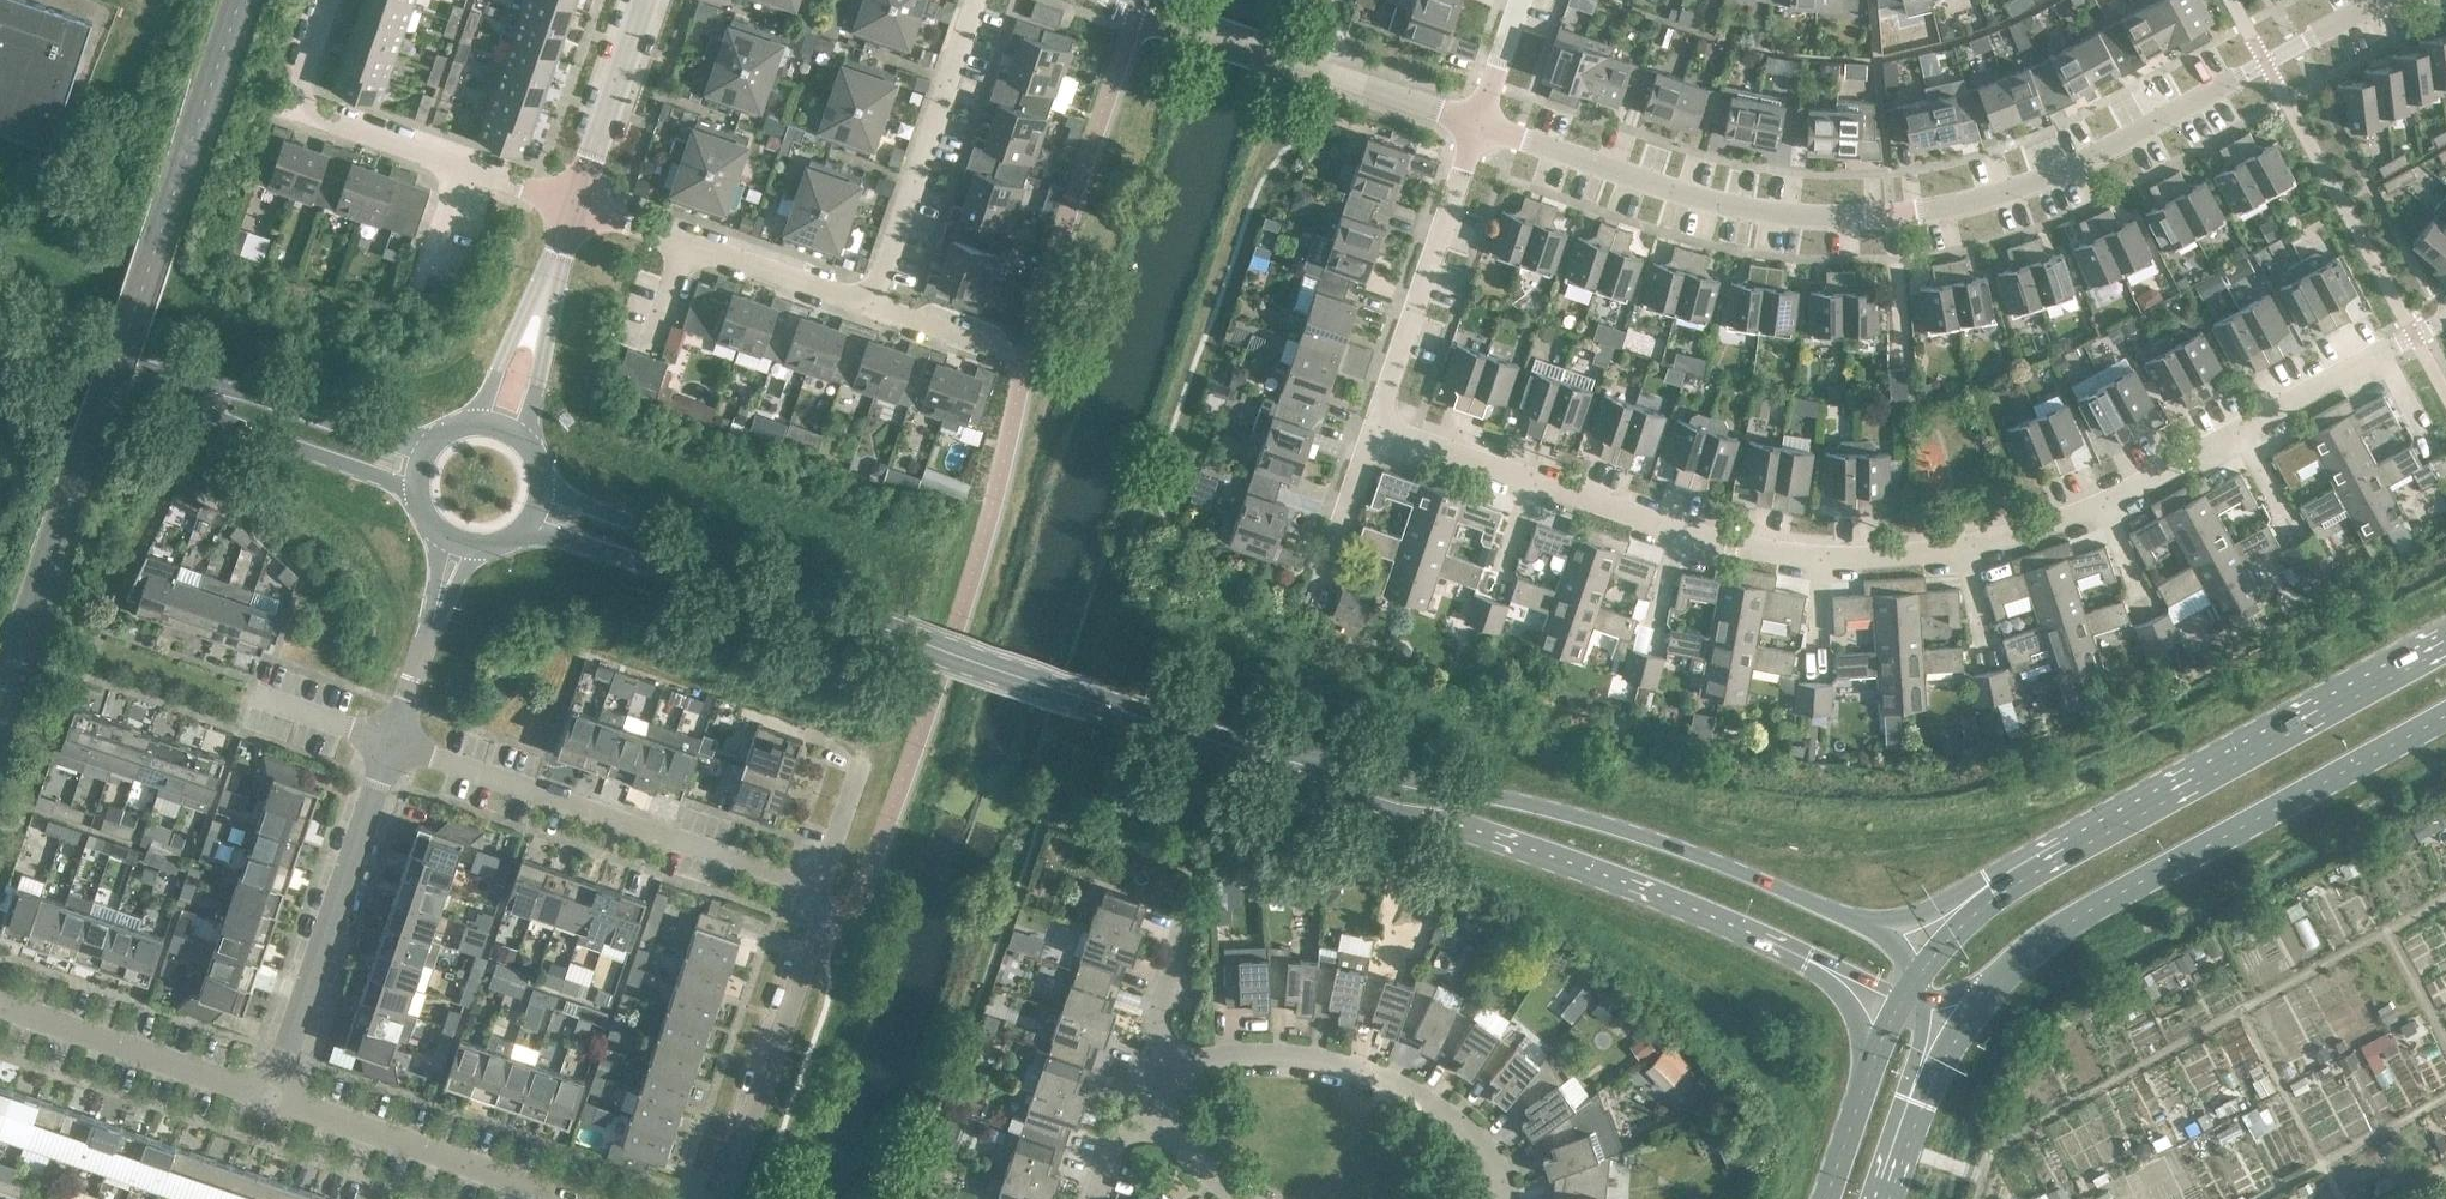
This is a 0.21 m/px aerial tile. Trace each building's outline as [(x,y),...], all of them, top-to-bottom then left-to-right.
[(81,58),(93,21),(30,0),(0,0),(0,132),(51,149),(81,58)] [(395,0),(363,0),(358,15),(404,31),(413,6),(395,0)] [(554,0),(526,0),(520,16),(566,32),(575,7),(554,0)] [(766,4),(792,12),(796,0),(767,0),(766,4)] [(885,0),(865,0),(854,34),(879,42),(893,3),(885,0)] [(893,3),(919,11),(933,16),(939,0),(894,0),(893,3)] [(1412,7),(1453,21),(1458,8),(1455,7),(1458,0),(1415,0),(1412,7)] [(1567,5),(1575,8),(1578,0),(1568,0),(1567,5)] [(1931,0),(1878,0),(1878,6),(1904,0),(1908,14),(1933,9),(1931,0)] [(2172,0),(2141,0),(2144,6),(2145,5),(2165,41),(2175,35),(2184,52),(2197,45),(2172,0)] [(2197,45),(2210,38),(2201,21),(2211,15),(2203,0),(2172,0),(2197,45)] [(1064,11),(1036,1),(1030,17),(1058,27),(1064,11)] [(699,2),(694,18),(710,23),(715,8),(699,2)] [(919,11),(893,3),(879,42),(905,51),(919,11)] [(1390,28),(1403,33),(1474,57),(1479,42),(1450,32),(1453,21),(1412,7),(1399,3),(1390,28)] [(486,4),(483,11),(496,15),(498,8),(486,4)] [(455,5),(450,19),(459,22),(464,8),(455,5)] [(2145,5),(2144,6),(2110,24),(2134,69),(2146,62),(2143,56),(2156,48),(2155,46),(2165,41),(2145,5)] [(1680,8),(1676,20),(1688,24),(1693,12),(1680,8)] [(470,10),(466,24),(475,27),(479,14),(470,10)] [(1626,25),(1642,30),(1645,19),(1629,14),(1626,25)] [(404,31),(358,15),(350,39),(396,55),(404,31)] [(2031,15),(2020,19),(2025,30),(2026,31),(2036,26),(2031,15)] [(566,32),(520,16),(512,40),(558,56),(566,32)] [(733,17),(725,39),(711,34),(705,52),(745,66),(758,26),(733,17)] [(819,34),(824,21),(815,18),(810,31),(819,34)] [(1021,41),(1016,57),(1062,72),(1074,37),(1017,18),(1010,38),(1021,41)] [(459,22),(450,19),(445,32),(455,35),(459,22)] [(2020,19),(2007,25),(2012,36),(2025,30),(2020,19)] [(1660,23),(1653,41),(1668,47),(1675,29),(1660,23)] [(475,27),(466,24),(461,38),(470,41),(475,27)] [(1945,24),(1937,26),(1940,39),(1953,36),(1951,29),(1945,24)] [(2134,69),(2110,24),(2075,44),(2095,82),(2108,75),(2107,72),(2118,66),(2122,75),(2134,69)] [(784,35),(758,26),(745,66),(770,75),(784,35)] [(795,27),(790,42),(812,50),(818,34),(795,27)] [(1548,97),(1562,101),(1584,36),(1559,28),(1543,74),(1554,78),(1548,97)] [(1748,28),(1746,42),(1762,44),(1764,31),(1748,28)] [(815,48),(831,53),(835,40),(819,35),(815,48)] [(1610,45),(1584,36),(1562,101),(1576,106),(1582,88),(1593,91),(1606,53),(1608,53),(1610,45)] [(2419,39),(2420,50),(2420,51),(2429,50),(2433,83),(2441,82),(2445,82),(2445,36),(2419,39)] [(1698,38),(1693,50),(1707,55),(1711,42),(1698,38)] [(396,55),(350,39),(341,64),(388,80),(396,55)] [(558,56),(512,40),(503,65),(550,80),(558,56)] [(2095,82),(2075,44),(2051,56),(2040,61),(2061,108),(2075,101),(2071,92),(2081,86),(2083,89),(2095,82)] [(938,52),(926,48),(921,63),(933,67),(938,52)] [(2420,51),(2420,50),(2392,54),(2393,65),(2393,66),(2402,65),(2406,98),(2414,97),(2443,94),(2441,82),(2433,83),(2429,50),(2420,51)] [(745,66),(705,52),(698,71),(713,76),(705,97),(731,106),(745,66)] [(1606,53),(1593,91),(1603,95),(1602,97),(1617,103),(1618,100),(1631,104),(1644,66),(1608,53),(1606,53)] [(438,54),(433,68),(442,71),(447,57),(438,54)] [(1768,54),(1764,70),(1774,72),(1777,56),(1768,54)] [(846,56),(832,96),(858,105),(872,65),(846,56)] [(1062,72),(1016,57),(1011,72),(1000,68),(993,87),(1050,106),(1062,72)] [(454,60),(449,73),(458,76),(463,63),(454,60)] [(1883,62),(1885,85),(1899,84),(1897,60),(1883,62)] [(2061,108),(2040,61),(2028,66),(2003,76),(2019,117),(2033,112),(2032,109),(2043,105),(2046,114),(2061,108)] [(1867,64),(1845,63),(1844,78),(1866,79),(1867,64)] [(388,80),(341,64),(333,89),(379,105),(388,80)] [(1838,64),(1820,64),(1820,79),(1837,80),(1838,64)] [(550,80),(503,65),(495,89),(541,105),(550,80)] [(897,74),(872,65),(858,105),(884,114),(897,74)] [(2393,66),(2393,65),(2364,69),(2366,80),(2366,81),(2374,80),(2378,112),(2387,111),(2387,112),(2415,109),(2414,97),(2406,98),(2402,65),(2393,66)] [(770,75),(745,66),(731,106),(757,114),(770,75)] [(1682,79),(1644,66),(1631,104),(1655,112),(1654,115),(1668,120),(1682,79)] [(442,71),(433,68),(429,81),(438,84),(442,71)] [(1089,75),(1087,80),(1096,83),(1099,74),(1094,72),(1089,75)] [(458,76),(449,73),(444,87),(453,90),(458,76)] [(911,74),(907,86),(925,92),(929,81),(911,74)] [(2019,117),(2003,76),(1978,86),(1966,89),(1975,117),(1989,113),(1993,124),(2004,119),(2005,122),(2019,117)] [(1708,87),(1682,79),(1668,120),(1682,125),(1683,122),(1695,126),(1698,115),(1712,119),(1720,91),(1708,87)] [(2366,81),(2366,80),(2337,83),(2339,96),(2347,95),(2350,128),(2388,124),(2387,112),(2387,111),(2378,112),(2374,80),(2366,81)] [(1722,83),(1720,91),(1712,119),(1726,122),(1724,134),(1736,136),(1735,139),(1750,142),(1760,90),(1722,83)] [(1050,106),(993,87),(987,106),(998,109),(993,125),(1039,140),(1050,106)] [(541,105),(495,89),(487,114),(533,129),(541,105)] [(1975,117),(1966,89),(1955,93),(1929,99),(1938,141),(1952,138),(1952,135),(1964,133),(1961,121),(1975,117)] [(1797,98),(1760,90),(1750,142),(1764,145),(1765,142),(1777,144),(1779,133),(1793,134),(1796,105),(1797,98)] [(434,95),(425,92),(416,118),(425,121),(434,95)] [(858,105),(832,96),(819,136),(845,144),(858,105)] [(1938,141),(1929,99),(1889,107),(1895,136),(1909,133),(1911,144),(1923,142),(1923,144),(1938,141)] [(1836,100),(1836,108),(1834,152),(1848,153),(1849,150),(1861,150),(1861,139),(1875,139),(1877,102),(1836,100)] [(668,118),(673,105),(664,102),(659,115),(668,118)] [(884,114),(858,105),(845,144),(870,153),(884,114)] [(1809,107),(1796,105),(1793,134),(1807,136),(1807,148),(1819,148),(1819,151),(1834,152),(1836,108),(1809,107)] [(446,113),(437,110),(432,123),(441,126),(446,113)] [(1084,118),(1067,113),(1064,123),(1080,129),(1084,118)] [(533,129),(487,114),(478,139),(524,155),(533,129)] [(775,116),(770,131),(783,136),(789,120),(775,116)] [(670,155),(684,160),(684,159),(710,168),(723,128),(698,120),(690,141),(676,136),(670,155)] [(784,136),(793,140),(801,142),(806,129),(789,123),(784,136)] [(295,131),(275,124),(256,181),(291,192),(306,146),(291,141),(295,131)] [(1039,140),(993,125),(988,140),(977,136),(970,155),(1027,174),(1039,140)] [(749,137),(723,128),(710,168),(735,177),(749,137)] [(2433,136),(2438,146),(2445,141),(2445,129),(2433,136)] [(2249,131),(2235,140),(2267,198),(2286,188),(2287,184),(2286,183),(2292,179),(2295,183),(2296,182),(2274,142),(2259,150),(2249,131)] [(770,132),(766,146),(778,150),(783,137),(770,132)] [(793,140),(784,136),(779,150),(788,153),(793,140)] [(1368,137),(1359,162),(1401,176),(1404,165),(1434,175),(1439,161),(1368,137)] [(2267,198),(2235,140),(2220,148),(2229,166),(2215,174),(2237,214),(2239,214),(2236,210),(2243,206),(2244,208),(2248,209),(2267,198)] [(321,152),(306,146),(291,192),(325,204),(344,147),(325,141),(321,152)] [(363,154),(344,147),(325,204),(358,216),(374,170),(359,165),(363,154)] [(2438,152),(2443,162),(2445,160),(2445,148),(2438,152)] [(899,168),(904,154),(891,149),(887,163),(899,168)] [(2406,151),(2392,159),(2397,168),(2411,160),(2406,151)] [(1027,174),(970,155),(964,174),(975,177),(970,193),(1015,208),(1027,174)] [(811,158),(798,198),(823,207),(837,167),(811,158)] [(684,159),(684,160),(671,199),(696,208),(710,168),(684,159)] [(2397,168),(2392,159),(2378,166),(2384,175),(2397,168)] [(1401,176),(1359,162),(1346,200),(1374,210),(1378,197),(1389,201),(1393,189),(1396,190),(1401,176)] [(389,175),(374,170),(358,216),(392,227),(412,170),(393,164),(389,175)] [(862,176),(837,167),(823,207),(849,216),(862,176)] [(2416,176),(2411,167),(2397,175),(2402,184),(2416,176)] [(735,177),(710,168),(696,208),(722,217),(735,177)] [(418,173),(412,170),(392,227),(415,235),(431,189),(414,183),(418,173)] [(2179,170),(2164,178),(2197,237),(2216,226),(2217,223),(2216,221),(2222,218),(2225,221),(2226,221),(2203,180),(2189,188),(2179,170)] [(2402,184),(2397,175),(2383,182),(2388,191),(2402,184)] [(890,196),(895,181),(881,176),(876,191),(890,196)] [(633,193),(648,197),(653,181),(639,177),(633,193)] [(2197,237),(2164,178),(2149,186),(2159,204),(2145,212),(2167,253),(2169,252),(2166,248),(2173,245),(2174,246),(2178,247),(2197,237)] [(761,193),(748,188),(745,199),(758,203),(761,193)] [(778,211),(791,216),(784,238),(810,247),(823,207),(798,198),(784,193),(778,211)] [(1015,208),(970,193),(964,208),(953,204),(947,223),(1004,242),(1015,208)] [(1499,257),(1520,264),(1541,201),(1525,195),(1519,215),(1503,209),(1488,253),(1489,254),(1491,250),(1498,252),(1497,254),(1499,257)] [(1044,198),(1038,216),(1050,219),(1055,202),(1044,198)] [(1374,210),(1346,200),(1333,238),(1375,252),(1379,239),(1377,238),(1380,226),(1370,222),(1374,210)] [(1557,206),(1541,201),(1520,264),(1540,271),(1544,269),(1544,268),(1551,270),(1550,274),(1551,275),(1566,231),(1551,226),(1557,206)] [(849,216),(823,207),(810,247),(835,255),(849,216)] [(2110,207),(2095,214),(2123,274),(2143,265),(2144,261),(2143,260),(2150,257),(2152,261),(2153,260),(2134,218),(2119,225),(2110,207)] [(2445,274),(2445,231),(2441,226),(2445,220),(2437,212),(2413,242),(2438,263),(2433,269),(2443,277),(2445,274)] [(2123,274),(2095,214),(2079,221),(2088,240),(2073,247),(2093,289),(2095,288),(2093,284),(2099,281),(2100,282),(2104,284),(2123,274)] [(738,228),(751,233),(755,220),(742,216),(738,228)] [(1265,217),(1262,227),(1277,232),(1281,222),(1265,217)] [(760,236),(765,223),(756,220),(751,233),(760,236)] [(1575,283),(1595,290),(1617,227),(1601,221),(1594,241),(1579,235),(1564,279),(1565,280),(1566,275),(1574,278),(1573,279),(1575,283)] [(1004,242),(947,223),(941,242),(951,245),(946,261),(992,276),(1004,242)] [(1633,232),(1617,227),(1595,290),(1616,297),(1619,295),(1620,294),(1627,296),(1625,300),(1627,301),(1642,257),(1626,251),(1633,232)] [(2267,242),(2281,235),(2277,227),(2263,234),(2267,242)] [(2039,237),(2023,242),(2044,306),(2062,300),(2063,304),(2070,308),(2078,305),(2061,252),(2046,257),(2039,237)] [(1375,252),(1333,238),(1320,276),(1348,286),(1352,273),(1363,277),(1367,265),(1370,266),(1375,252)] [(2044,306),(2023,242),(2007,247),(2013,267),(1998,272),(2012,316),(2013,316),(2012,311),(2019,309),(2019,311),(2023,313),(2044,306)] [(2248,254),(2242,244),(2233,249),(2238,259),(2248,254)] [(387,245),(383,254),(398,260),(401,250),(387,245)] [(1653,309),(1674,314),(1692,250),(1675,246),(1670,265),(1654,261),(1642,306),(1643,306),(1644,302),(1652,304),(1651,305),(1653,309)] [(1708,254),(1692,250),(1674,314),(1695,320),(1698,318),(1699,316),(1706,318),(1705,323),(1706,323),(1718,278),(1703,274),(1708,254)] [(2315,251),(2301,259),(2337,325),(2351,317),(2341,300),(2355,292),(2336,256),(2325,262),(2320,253),(2315,251)] [(855,268),(864,272),(869,258),(860,255),(855,268)] [(857,260),(846,256),(843,264),(854,268),(857,260)] [(1965,258),(1949,261),(1960,327),(1981,323),(1983,327),(1986,329),(1990,330),(1994,328),(1996,325),(1996,321),(1995,318),(1992,316),(1985,275),(1969,278),(1965,258)] [(2337,325),(2301,259),(2287,266),(2286,272),(2291,281),(2280,287),(2300,322),(2314,314),(2324,332),(2337,325)] [(992,276),(946,261),(941,276),(930,272),(923,292),(980,311),(992,276)] [(1960,327),(1949,261),(1932,264),(1935,284),(1919,287),(1928,333),(1929,332),(1928,328),(1936,327),(1936,328),(1939,331),(1960,327)] [(1737,328),(1758,331),(1767,265),(1750,263),(1747,283),(1731,281),(1725,327),(1727,327),(1727,323),(1735,324),(1734,325),(1737,328)] [(2235,264),(2223,272),(2230,285),(2243,278),(2235,264)] [(1784,267),(1767,265),(1758,331),(1780,334),(1783,332),(1783,330),(1790,331),(1790,335),(1791,336),(1797,289),(1781,287),(1784,267)] [(1844,337),(1843,270),(1826,270),(1827,290),(1810,290),(1810,337),(1812,337),(1812,332),(1819,332),(1819,334),(1822,337),(1844,337)] [(1860,270),(1843,270),(1844,337),(1865,337),(1868,334),(1868,332),(1876,332),(1876,337),(1877,337),(1877,290),(1861,290),(1860,270)] [(2180,290),(2194,283),(2189,274),(2182,272),(2173,277),(2180,290)] [(2219,273),(2212,276),(2219,290),(2225,287),(2219,273)] [(698,281),(683,327),(705,334),(725,277),(719,275),(715,286),(698,281)] [(1348,286),(1320,276),(1307,314),(1348,329),(1353,315),(1351,314),(1354,302),(1343,298),(1348,286)] [(744,284),(725,277),(705,334),(739,346),(755,300),(740,295),(744,284)] [(2142,311),(2163,299),(2158,290),(2149,288),(2134,296),(2142,311)] [(2268,293),(2240,308),(2270,362),(2283,355),(2274,337),(2288,329),(2268,293)] [(793,301),(774,294),(770,305),(755,300),(739,346),(773,358),(793,301)] [(811,307),(793,301),(773,358),(807,369),(823,323),(808,318),(811,307)] [(2164,303),(2152,309),(2160,322),(2171,315),(2164,303)] [(2270,362),(2240,308),(2212,324),(2232,359),(2246,352),(2256,370),(2270,362)] [(1348,329),(1307,314),(1299,339),(1369,363),(1374,350),(1345,339),(1348,329)] [(861,324),(842,318),(839,329),(823,323),(807,369),(841,381),(861,324)] [(2135,318),(2120,326),(2125,336),(2140,328),(2135,318)] [(880,330),(861,324),(841,381),(875,392),(891,347),(876,341),(880,330)] [(1616,326),(1610,342),(1620,345),(1625,329),(1616,326)] [(2179,327),(2166,334),(2202,399),(2216,392),(2206,374),(2220,366),(2201,330),(2189,336),(2186,329),(2179,327)] [(2117,329),(2106,335),(2112,345),(2122,340),(2117,329)] [(2202,399),(2166,334),(2154,341),(2152,348),(2156,355),(2145,361),(2164,397),(2179,389),(2189,407),(2202,399)] [(2070,341),(2063,337),(2056,340),(2060,352),(2073,348),(2070,341)] [(1369,363),(1299,339),(1290,364),(1332,378),(1335,367),(1365,377),(1369,363)] [(929,347),(910,341),(906,352),(891,347),(875,392),(909,404),(929,347)] [(1453,406),(1468,411),(1488,353),(1458,343),(1444,381),(1460,387),(1453,406)] [(948,354),(929,347),(909,404),(943,416),(959,370),(944,365),(948,354)] [(619,376),(639,383),(648,354),(628,348),(619,376)] [(1518,363),(1488,353),(1468,411),(1483,416),(1489,397),(1505,402),(1518,363)] [(648,354),(639,383),(659,390),(669,361),(660,358),(648,354)] [(2064,355),(2054,360),(2059,370),(2069,365),(2064,355)] [(1703,373),(1707,359),(1698,356),(1695,371),(1703,373)] [(1535,357),(1531,368),(1518,407),(1533,412),(1527,431),(1541,436),(1565,367),(1535,357)] [(998,371),(978,364),(974,375),(959,370),(943,416),(939,428),(941,428),(956,433),(961,431),(963,423),(978,428),(998,371)] [(1332,378),(1290,364),(1277,402),(1305,411),(1309,398),(1320,402),(1324,391),(1327,392),(1332,378)] [(1708,375),(1719,379),(1723,368),(1712,364),(1708,375)] [(1905,366),(1888,368),(1890,398),(1907,396),(1905,366)] [(1595,377),(1565,367),(1541,436),(1556,441),(1563,422),(1578,427),(1595,377)] [(2133,367),(2105,383),(2134,436),(2148,429),(2138,411),(2153,403),(2133,367)] [(2035,368),(2020,373),(2025,385),(2039,379),(2035,368)] [(1233,370),(1228,385),(1242,389),(1247,374),(1233,370)] [(1686,373),(1683,383),(1689,385),(1694,382),(1695,376),(1686,373)] [(1216,383),(1212,395),(1226,400),(1230,388),(1216,383)] [(2134,436),(2105,383),(2077,398),(2097,434),(2111,426),(2121,444),(2134,436)] [(1841,384),(1828,384),(1828,397),(1841,397),(1841,384)] [(1858,386),(1846,386),(1846,398),(1858,398),(1858,386)] [(1600,456),(1615,461),(1635,404),(1605,393),(1591,432),(1607,437),(1600,456)] [(1755,393),(1751,418),(1767,420),(1770,396),(1755,393)] [(2355,410),(2348,397),(2321,412),(2356,476),(2377,464),(2377,463),(2360,433),(2384,420),(2389,429),(2394,430),(2401,427),(2383,394),(2355,410)] [(1251,435),(1264,440),(1306,454),(1310,440),(1308,439),(1312,428),(1301,424),(1305,411),(1277,402),(1264,397),(1251,435)] [(1792,398),(1789,414),(1804,416),(1806,400),(1792,398)] [(2066,403),(2037,415),(2061,472),(2075,466),(2067,447),(2082,441),(2066,403)] [(1665,414),(1635,404),(1615,461),(1630,466),(1636,447),(1652,452),(1665,414)] [(751,425),(764,430),(770,415),(756,410),(751,425)] [(1691,415),(1689,422),(1677,418),(1665,457),(1680,462),(1674,481),(1689,486),(1711,416),(1698,412),(1691,415)] [(2356,476),(2321,412),(2294,427),(2301,439),(2272,455),(2290,487),(2297,483),(2298,478),(2294,469),(2318,456),(2334,487),(2335,487),(2356,476)] [(2061,472),(2037,415),(2007,428),(2011,437),(2020,457),(2023,465),(2038,459),(2046,478),(2061,472)] [(1725,421),(1711,416),(1689,486),(1704,491),(1710,471),(1726,476),(1738,438),(1726,434),(1728,427),(1725,421)] [(2011,437),(2005,440),(2013,460),(2020,457),(2011,437)] [(1856,513),(1857,439),(1842,439),(1837,443),(1837,451),(1825,451),(1825,492),(1841,492),(1841,513),(1856,513)] [(1871,439),(1857,439),(1856,513),(1872,513),(1872,492),(1888,492),(1888,451),(1876,451),(1876,443),(1871,439)] [(1306,454),(1264,440),(1251,478),(1288,490),(1292,478),(1294,478),(1298,467),(1301,468),(1306,454)] [(1756,503),(1771,506),(1781,445),(1750,440),(1743,481),(1759,483),(1756,503)] [(1813,451),(1781,445),(1771,506),(1787,508),(1790,488),(1806,491),(1813,451)] [(2377,463),(2377,464),(2356,476),(2384,527),(2400,518),(2405,515),(2388,484),(2412,471),(2421,489),(2440,478),(2443,485),(2445,483),(2445,453),(2445,451),(2421,463),(2411,445),(2377,463)] [(1447,476),(1418,466),(1413,480),(1383,469),(1371,504),(1378,507),(1383,504),(1387,494),(1412,503),(1401,536),(1401,537),(1424,545),(1447,476)] [(922,475),(907,469),(901,485),(917,490),(922,475)] [(2212,488),(2205,475),(2178,490),(2213,554),(2234,542),(2233,542),(2217,511),(2241,498),(2245,507),(2251,509),(2258,505),(2240,472),(2212,488)] [(957,475),(952,489),(966,494),(971,479),(957,475)] [(1476,486),(1447,476),(1424,545),(1446,553),(1446,552),(1458,519),(1484,528),(1480,537),(1483,543),(1490,545),(1502,510),(1471,500),(1476,486)] [(2384,527),(2356,476),(2335,487),(2334,487),(2300,505),(2311,526),(2321,520),(2325,526),(2349,513),(2363,538),(2384,527)] [(1288,490),(1251,478),(1238,516),(1280,530),(1284,516),(1282,515),(1286,504),(1284,503),(1288,490)] [(1197,486),(1192,500),(1210,506),(1215,492),(1197,486)] [(2213,554),(2178,490),(2151,505),(2158,517),(2129,533),(2147,565),(2154,562),(2155,556),(2151,547),(2175,534),(2191,565),(2192,566),(2213,554)] [(204,503),(190,495),(184,507),(198,514),(204,503)] [(218,510),(204,503),(198,514),(212,522),(218,510)] [(1280,530),(1238,516),(1230,541),(1300,566),(1305,551),(1276,541),(1280,530)] [(2400,518),(2384,527),(2391,539),(2407,530),(2400,518)] [(1601,529),(1572,519),(1568,533),(1537,522),(1525,557),(1532,560),(1537,557),(1541,547),(1553,552),(1550,562),(1550,567),(1554,570),(1561,573),(1555,589),(1555,590),(1578,598),(1601,529)] [(2268,523),(2233,542),(2234,542),(2213,554),(2241,605),(2262,593),(2244,562),(2279,543),(2268,523)] [(251,533),(238,524),(230,534),(243,544),(251,533)] [(1394,558),(1382,592),(1405,600),(1424,545),(1401,537),(1401,536),(1364,524),(1357,546),(1394,558)] [(1630,539),(1601,529),(1578,598),(1601,605),(1612,572),(1638,581),(1635,590),(1637,595),(1645,598),(1657,563),(1626,553),(1630,539)] [(2313,532),(2298,540),(2312,566),(2328,557),(2313,532)] [(263,543),(251,533),(243,544),(255,554),(263,543)] [(2074,554),(2070,540),(2041,550),(2063,619),(2086,611),(2075,578),(2101,569),(2104,579),(2109,581),(2117,579),(2105,544),(2074,554)] [(2312,566),(2298,540),(2283,548),(2297,574),(2312,566)] [(1446,553),(1424,545),(1405,600),(1428,608),(1439,574),(1476,586),(1484,565),(1446,552),(1446,553)] [(2063,619),(2041,550),(2011,559),(2016,573),(1985,583),(1996,618),(2004,616),(2006,611),(2003,601),(2029,593),(2040,626),(2040,627),(2063,619)] [(181,564),(147,552),(128,591),(142,596),(137,609),(136,610),(153,616),(154,614),(163,618),(181,564)] [(2241,605),(2213,554),(2192,566),(2191,565),(2157,584),(2168,604),(2202,585),(2220,617),(2241,605)] [(1746,569),(1716,563),(1714,577),(1682,571),(1675,608),(1683,609),(1687,606),(1689,596),(1716,601),(1710,635),(1709,636),(1733,640),(1746,569)] [(206,572),(181,564),(163,618),(172,621),(172,622),(187,628),(206,572)] [(299,576),(287,565),(278,574),(290,585),(299,576)] [(1777,574),(1746,569),(1733,640),(1757,645),(1757,644),(1763,610),(1790,615),(1788,625),(1792,629),(1799,631),(1806,594),(1774,589),(1777,574)] [(230,581),(206,572),(187,628),(202,633),(203,631),(212,634),(230,581)] [(1926,590),(1925,576),(1895,578),(1899,650),(1923,649),(1923,648),(1921,613),(1948,612),(1949,622),(1953,625),(1961,625),(1959,588),(1926,590)] [(1548,611),(1536,645),(1559,653),(1578,598),(1555,590),(1555,589),(1518,577),(1511,598),(1548,611)] [(1899,650),(1895,578),(1864,580),(1865,594),(1832,596),(1835,633),(1843,632),(1846,628),(1846,618),(1873,616),(1875,651),(1875,652),(1899,650)] [(1345,580),(1334,613),(1362,622),(1373,589),(1345,580)] [(255,589),(230,581),(212,634),(221,638),(221,639),(236,644),(255,589)] [(279,597),(255,589),(236,644),(251,649),(252,648),(262,652),(266,640),(270,641),(273,631),(279,633),(288,608),(277,604),(279,597)] [(1475,593),(1465,621),(1482,626),(1491,598),(1475,593)] [(1508,604),(1491,598),(1482,626),(1499,632),(1508,604)] [(1601,605),(1578,598),(1559,653),(1582,661),(1593,627),(1631,639),(1638,617),(1601,605)] [(2123,599),(2086,611),(2063,619),(2081,674),(2104,667),(2093,633),(2130,621),(2123,599)] [(2168,612),(2151,619),(2163,646),(2179,639),(2168,612)] [(2081,674),(2063,619),(2040,627),(2040,626),(2002,638),(2012,669),(2050,657),(2058,682),(2081,674)] [(2163,646),(2151,619),(2135,626),(2147,653),(2163,646)] [(1667,650),(1692,655),(1690,666),(1694,673),(1702,675),(1699,693),(1722,697),(1733,640),(1709,636),(1710,635),(1671,628),(1667,650)] [(1757,645),(1733,640),(1722,697),(1746,702),(1753,667),(1791,674),(1796,651),(1757,644),(1757,645)] [(1962,646),(1923,648),(1923,649),(1899,650),(1903,708),(1927,707),(1925,671),(1964,668),(1962,646)] [(1630,648),(1622,676),(1639,680),(1647,652),(1630,648)] [(1903,708),(1899,650),(1875,652),(1875,651),(1836,654),(1837,677),(1877,674),(1879,710),(1903,708)] [(1664,657),(1647,652),(1639,680),(1656,685),(1664,657)] [(615,669),(599,664),(595,675),(612,681),(615,669)] [(2005,668),(1988,671),(1994,700),(2011,697),(2005,668)] [(612,681),(609,688),(633,696),(635,689),(639,677),(623,672),(615,669),(612,681)] [(1994,700),(1988,671),(1971,675),(1976,704),(1994,700)] [(656,683),(639,677),(635,689),(652,695),(656,683)] [(1797,681),(1795,711),(1812,712),(1814,682),(1797,681)] [(1832,684),(1814,682),(1812,712),(1830,713),(1832,684)] [(688,694),(672,688),(668,700),(684,706),(688,694)] [(705,700),(688,694),(684,706),(701,711),(705,700)] [(75,708),(61,748),(57,746),(56,745),(50,761),(82,772),(87,756),(101,716),(92,713),(92,712),(75,706),(75,707),(75,708)] [(602,706),(598,718),(583,763),(607,771),(623,726),(627,715),(602,706)] [(558,754),(583,763),(598,718),(573,709),(558,754)] [(1901,713),(1885,714),(1886,727),(1901,727),(1901,713)] [(110,720),(101,716),(87,756),(112,765),(126,723),(111,718),(110,720)] [(677,729),(652,721),(647,735),(632,780),(656,788),(677,729)] [(141,728),(126,723),(112,765),(136,773),(150,733),(141,730),(141,728)] [(758,724),(744,766),(789,781),(803,739),(758,724)] [(2026,724),(2008,730),(2012,742),(2030,736),(2026,724)] [(647,735),(623,726),(607,771),(632,780),(647,735)] [(1695,728),(1692,743),(1712,746),(1715,732),(1695,728)] [(702,738),(677,729),(656,788),(682,797),(698,750),(702,738)] [(159,736),(150,733),(136,773),(161,781),(175,740),(160,735),(159,736)] [(190,745),(175,740),(161,781),(156,795),(181,803),(199,750),(190,747),(190,745)] [(208,753),(199,750),(181,803),(207,812),(211,799),(225,759),(226,757),(209,752),(208,753)] [(275,776),(266,800),(311,815),(320,790),(303,784),(300,766),(300,767),(301,765),(265,753),(264,754),(265,755),(268,772),(267,773),(275,776)] [(789,781),(744,766),(730,808),(775,823),(789,781)] [(241,773),(230,769),(224,785),(236,789),(241,773)] [(236,789),(224,785),(218,802),(230,806),(236,789)] [(56,800),(52,812),(67,817),(71,805),(56,800)] [(311,815),(266,800),(258,824),(303,840),(311,815)] [(86,810),(71,805),(67,817),(82,822),(86,810)] [(105,816),(100,829),(116,834),(120,822),(105,816)] [(420,824),(411,849),(456,864),(464,840),(472,843),(472,842),(472,841),(485,830),(486,829),(450,816),(449,818),(450,818),(437,829),(420,824)] [(225,822),(213,818),(207,834),(219,838),(225,822)] [(65,824),(49,819),(45,830),(61,836),(65,824)] [(148,820),(140,842),(164,850),(168,842),(172,828),(148,820)] [(135,827),(120,822),(116,834),(131,839),(135,827)] [(82,830),(65,824),(61,836),(78,841),(82,830)] [(303,840),(258,824),(250,849),(295,864),(303,840)] [(219,838),(207,834),(202,851),(213,855),(219,838)] [(114,841),(98,835),(94,847),(110,853),(114,841)] [(131,847),(114,841),(110,853),(127,858),(131,847)] [(183,847),(168,842),(164,850),(164,854),(179,859),(183,847)] [(148,849),(147,852),(144,860),(160,866),(164,854),(148,849)] [(295,864),(250,849),(241,873),(286,889),(295,864)] [(456,864),(411,849),(402,874),(447,889),(456,864)] [(181,860),(179,859),(164,854),(160,866),(177,872),(181,860)] [(548,866),(522,857),(507,902),(532,911),(548,866)] [(500,861),(495,878),(506,882),(512,865),(500,861)] [(189,864),(184,881),(195,885),(201,868),(189,864)] [(572,874),(548,866),(532,911),(557,919),(572,874)] [(286,889),(241,873),(233,898),(278,913),(286,889)] [(447,889),(402,874),(394,898),(439,913),(447,889)] [(597,882),(572,874),(557,919),(581,927),(597,882)] [(1239,877),(1214,878),(1216,923),(1232,923),(1231,904),(1240,904),(1239,877)] [(506,882),(495,878),(489,894),(501,898),(506,882)] [(195,885),(184,881),(178,897),(190,901),(195,885)] [(621,891),(597,882),(581,927),(577,941),(601,949),(606,936),(621,891)] [(0,931),(26,939),(41,894),(16,886),(0,931)] [(1148,902),(1103,886),(1103,888),(1105,888),(1101,901),(1099,900),(1089,928),(1139,945),(1145,928),(1131,923),(1134,914),(1137,915),(1138,913),(1135,912),(1139,900),(1148,903),(1148,902)] [(1326,889),(1325,901),(1331,902),(1338,897),(1338,891),(1326,889)] [(647,899),(621,891),(606,936),(631,945),(647,899)] [(66,903),(41,894),(26,939),(50,948),(66,903)] [(278,913),(233,898),(224,922),(270,938),(278,913)] [(439,913),(394,898),(386,923),(431,938),(439,913)] [(90,911),(66,903),(50,948),(75,956),(90,911)] [(484,910),(478,927),(490,931),(495,914),(484,910)] [(701,910),(687,952),(731,967),(740,938),(728,934),(733,921),(701,910)] [(115,920),(90,911),(75,956),(99,965),(115,920)] [(191,920),(179,916),(174,932),(185,936),(191,920)] [(659,923),(648,919),(642,936),(653,940),(659,923)] [(139,928),(115,920),(99,965),(124,973),(139,928)] [(270,938),(224,922),(216,947),(261,962),(270,938)] [(442,942),(431,938),(386,923),(377,947),(422,962),(434,966),(442,942)] [(490,931),(478,927),(472,943),(484,947),(490,931)] [(165,937),(139,928),(124,973),(149,982),(165,937)] [(1139,945),(1089,928),(1079,956),(1082,957),(1077,970),(1111,981),(1115,969),(1118,970),(1119,968),(1116,967),(1119,957),(1133,962),(1139,945)] [(1434,928),(1430,939),(1436,941),(1443,937),(1445,932),(1434,928)] [(185,936),(174,932),(168,949),(180,953),(185,936)] [(1267,945),(1268,956),(1270,1003),(1271,1003),(1285,1005),(1285,999),(1287,999),(1287,996),(1297,997),(1295,1011),(1314,1013),(1314,1007),(1315,998),(1318,962),(1318,960),(1289,958),(1290,947),(1267,945)] [(1319,945),(1318,960),(1318,962),(1315,998),(1314,1007),(1328,1010),(1329,1004),(1331,1005),(1331,1002),(1341,1003),(1338,1018),(1356,1022),(1357,1016),(1366,972),(1367,970),(1366,970),(1369,955),(1340,949),(1340,950),(1319,945)] [(650,950),(638,946),(632,963),(644,967),(650,950)] [(261,962),(216,947),(208,971),(253,987),(261,962)] [(422,962),(377,947),(369,972),(414,987),(422,962)] [(500,947),(496,959),(511,964),(516,952),(500,947)] [(731,967),(687,952),(678,979),(721,994),(731,967)] [(519,954),(516,964),(526,967),(528,961),(526,956),(519,954)] [(1268,956),(1239,957),(1239,960),(1226,960),(1226,958),(1224,958),(1226,1005),(1227,1005),(1242,1004),(1241,999),(1242,999),(1242,995),(1252,995),(1252,1010),(1271,1009),(1271,1003),(1270,1003),(1268,956)] [(177,961),(165,957),(160,973),(171,977),(177,961)] [(474,961),(468,978),(480,982),(485,965),(474,961)] [(496,961),(493,973),(509,979),(513,967),(496,961)] [(644,967),(632,963),(627,980),(638,984),(644,967)] [(530,973),(513,967),(509,979),(526,984),(530,973)] [(1111,981),(1077,970),(1073,982),(1071,982),(1061,1010),(1111,1027),(1117,1010),(1103,1005),(1106,996),(1109,997),(1110,995),(1107,994),(1111,981)] [(253,987),(208,971),(199,995),(192,993),(192,994),(179,1006),(178,1006),(178,1007),(214,1019),(214,1018),(227,1006),(244,1012),(253,987)] [(547,971),(544,983),(560,988),(564,977),(547,971)] [(414,987),(369,972),(361,996),(406,1011),(414,987)] [(1357,1016),(1371,1021),(1373,1015),(1374,1016),(1375,1013),(1384,1016),(1379,1030),(1397,1036),(1399,1030),(1398,1030),(1413,985),(1385,976),(1384,978),(1366,972),(1357,1016)] [(509,979),(493,973),(489,985),(505,990),(509,979)] [(1417,974),(1413,985),(1398,1030),(1399,1030),(1412,1036),(1414,1031),(1415,1032),(1417,1029),(1425,1033),(1419,1046),(1436,1054),(1438,1049),(1457,1008),(1458,1008),(1459,1007),(1433,994),(1437,984),(1417,974)] [(581,982),(564,977),(560,988),(577,994),(581,982)] [(480,982),(468,978),(462,994),(474,998),(480,982)] [(526,984),(509,979),(505,990),(522,996),(526,984)] [(721,994),(678,979),(668,1006),(712,1021),(721,994)] [(550,992),(533,987),(529,999),(546,1004),(550,992)] [(1582,987),(1573,999),(1584,1008),(1593,997),(1582,987)] [(598,988),(594,1000),(610,1006),(614,994),(598,988)] [(417,1015),(406,1011),(361,996),(352,1021),(397,1036),(409,1040),(417,1015)] [(583,1004),(566,998),(562,1010),(579,1015),(583,1004)] [(600,1009),(583,1004),(579,1015),(596,1021),(600,1009)] [(712,1021),(668,1006),(659,1033),(703,1048),(712,1021)] [(450,1008),(445,1024),(456,1028),(462,1012),(450,1008)] [(1438,1049),(1450,1057),(1453,1052),(1454,1053),(1456,1050),(1464,1055),(1456,1068),(1472,1077),(1480,1065),(1499,1034),(1500,1035),(1501,1033),(1475,1017),(1474,1019),(1458,1008),(1457,1008),(1438,1049)] [(1111,1027),(1061,1010),(1051,1038),(1054,1039),(1049,1051),(1083,1063),(1087,1050),(1090,1051),(1091,1049),(1088,1048),(1091,1039),(1105,1044),(1111,1027)] [(627,1015),(616,1011),(614,1018),(625,1022),(627,1015)] [(984,1014),(979,1028),(995,1033),(1000,1019),(984,1014)] [(625,1022),(614,1018),(608,1035),(619,1039),(625,1022)] [(397,1036),(352,1021),(343,1046),(361,1052),(364,1069),(363,1070),(399,1083),(399,1081),(396,1064),(397,1063),(389,1060),(397,1036)] [(456,1028),(445,1024),(439,1041),(451,1045),(456,1028)] [(491,1033),(486,1046),(471,1091),(495,1100),(511,1055),(515,1041),(491,1033)] [(703,1048),(659,1033),(650,1061),(694,1075),(703,1048)] [(1480,1065),(1491,1074),(1489,1077),(1491,1078),(1493,1076),(1500,1082),(1491,1093),(1505,1105),(1511,1098),(1539,1064),(1538,1064),(1516,1045),(1514,1047),(1500,1035),(1499,1034),(1480,1065)] [(1643,1036),(1632,1044),(1640,1056),(1652,1047),(1643,1036)] [(486,1046),(461,1038),(445,1083),(471,1091),(486,1046)] [(1049,1051),(1037,1047),(1022,1088),(1033,1092),(1083,1109),(1089,1092),(1075,1087),(1078,1078),(1081,1079),(1082,1078),(1082,1077),(1079,1076),(1083,1063),(1049,1051)] [(431,1065),(442,1069),(448,1053),(436,1049),(431,1065)] [(1658,1054),(1640,1067),(1646,1075),(1652,1070),(1663,1086),(1675,1078),(1658,1054)] [(535,1063),(511,1055),(495,1100),(520,1108),(535,1063)] [(1545,1055),(1538,1064),(1539,1064),(1511,1098),(1520,1110),(1525,1107),(1525,1108),(1528,1106),(1534,1114),(1521,1122),(1532,1137),(1540,1132),(1539,1132),(1575,1107),(1575,1106),(1559,1084),(1563,1080),(1545,1055)] [(612,1060),(601,1056),(595,1073),(606,1077),(612,1060)] [(694,1075),(650,1061),(641,1088),(684,1103),(694,1075)] [(560,1072),(535,1063),(520,1108),(544,1117),(560,1072)] [(585,1080),(560,1072),(544,1117),(570,1125),(585,1080)] [(606,1077),(595,1073),(589,1090),(600,1094),(606,1077)] [(0,1085),(0,1126),(12,1089),(0,1085)] [(684,1103),(641,1088),(631,1115),(675,1130),(684,1103)] [(12,1089),(0,1126),(0,1131),(26,1140),(40,1099),(12,1089)] [(1596,1091),(1575,1106),(1575,1107),(1539,1132),(1540,1132),(1545,1146),(1550,1144),(1550,1145),(1554,1144),(1557,1153),(1543,1158),(1549,1176),(1555,1174),(1555,1173),(1599,1158),(1599,1157),(1610,1153),(1610,1154),(1622,1150),(1610,1116),(1606,1118),(1596,1091)] [(1083,1109),(1033,1092),(1023,1120),(1026,1121),(1022,1133),(1021,1133),(1064,1148),(1068,1134),(1063,1132),(1063,1131),(1060,1130),(1063,1121),(1077,1126),(1083,1109)] [(960,1097),(956,1108),(969,1112),(973,1101),(960,1097)] [(67,1108),(40,1099),(26,1140),(53,1149),(67,1108)] [(597,1104),(586,1100),(580,1117),(591,1121),(597,1104)] [(94,1117),(67,1108),(53,1149),(80,1158),(94,1117)] [(675,1130),(631,1115),(622,1143),(616,1141),(611,1143),(607,1155),(646,1169),(652,1153),(665,1158),(675,1130)] [(121,1127),(94,1117),(80,1158),(107,1167),(121,1127)] [(148,1136),(121,1127),(107,1167),(135,1177),(148,1136)] [(1014,1146),(1005,1173),(1055,1190),(1061,1173),(1047,1168),(1050,1159),(1053,1160),(1054,1159),(1059,1161),(1064,1148),(1021,1133),(1022,1133),(1009,1128),(1004,1143),(1014,1146)] [(176,1145),(148,1136),(135,1177),(162,1186),(176,1145)] [(947,1138),(942,1151),(959,1157),(964,1143),(947,1138)] [(204,1155),(176,1145),(162,1186),(190,1196),(204,1155)] [(1599,1157),(1599,1158),(1555,1173),(1555,1174),(1553,1192),(1559,1193),(1559,1194),(1562,1194),(1562,1198),(1600,1198),(1605,1198),(1610,1154),(1610,1153),(1599,1157)] [(204,1155),(190,1196),(200,1198),(219,1198),(231,1164),(204,1155)] [(231,1164),(219,1198),(249,1198),(258,1173),(231,1164)] [(258,1173),(249,1198),(280,1198),(285,1183),(258,1173)] [(1005,1173),(996,1198),(1052,1198),(1055,1190),(1005,1173)] [(8,1191),(12,1180),(0,1177),(0,1189),(8,1191)] [(28,1186),(12,1180),(8,1191),(24,1197),(28,1186)] [(285,1183),(280,1198),(310,1198),(312,1192),(285,1183)]
